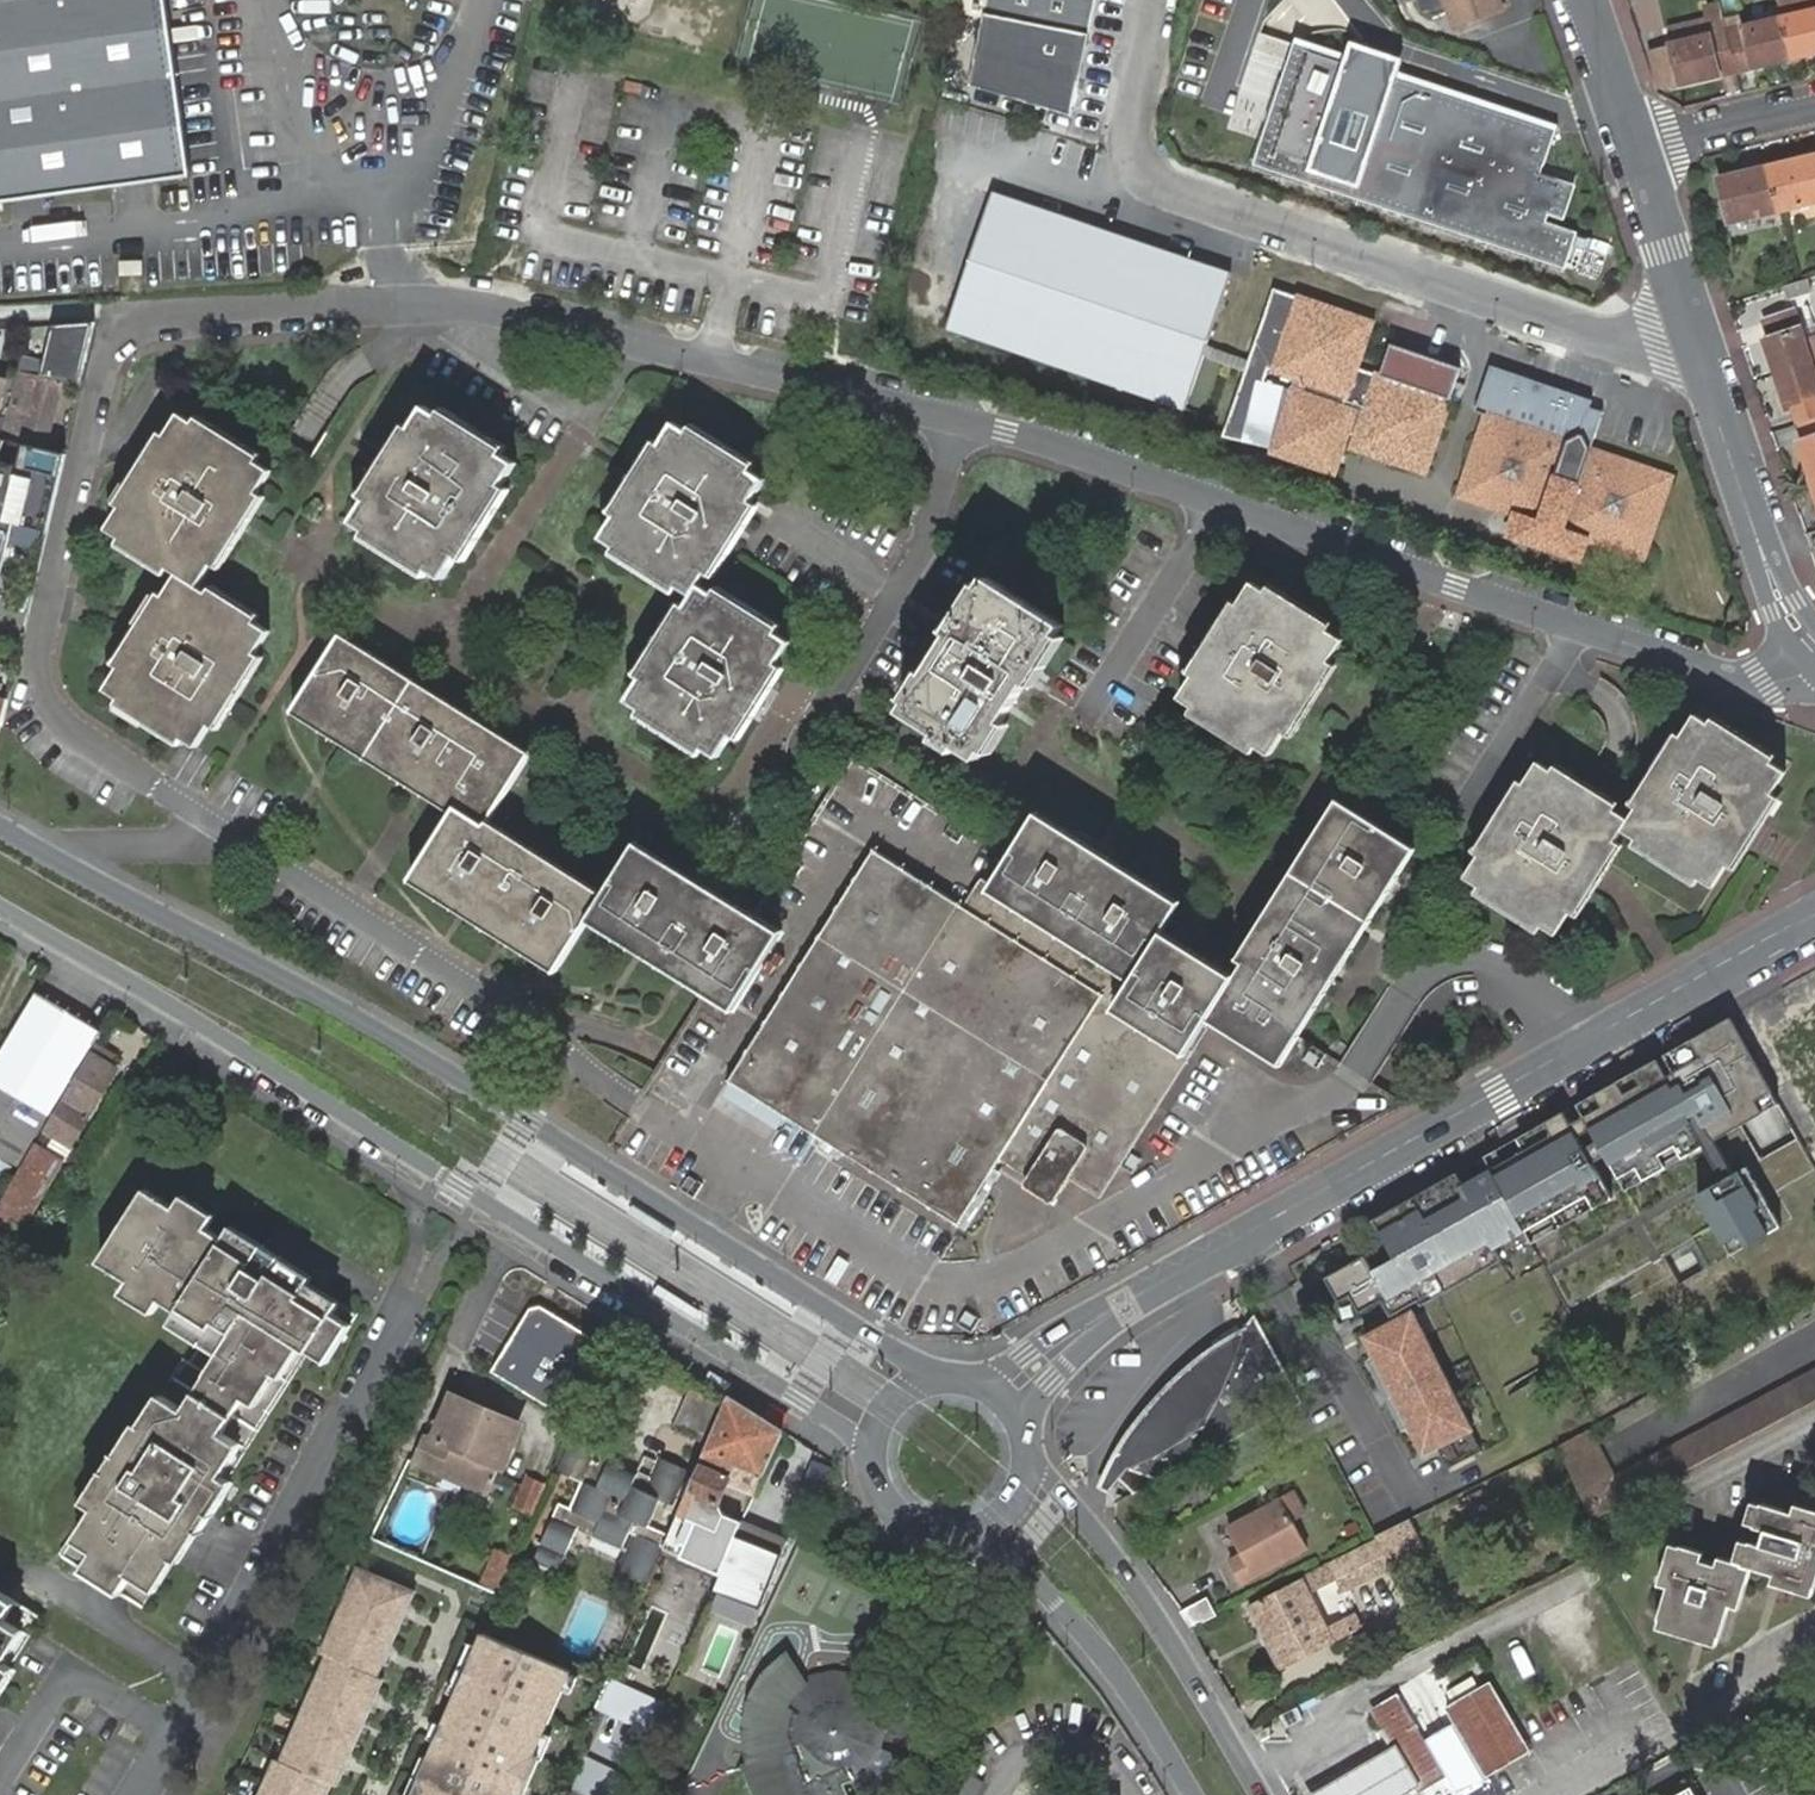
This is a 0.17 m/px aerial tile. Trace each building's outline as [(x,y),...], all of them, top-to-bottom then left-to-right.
[(192,177),(166,0),(0,0),(0,203),(192,177)] [(968,92),(1068,115),(1093,0),(988,0),(968,92)] [(1494,0),(1440,0),(1451,29),(1499,13),(1497,8),(1494,0)] [(1497,8),(1505,5),(1503,0),(1494,0),(1497,8)] [(1781,18),(1791,59),(1814,53),(1814,0),(1778,0),(1776,0),(1781,18)] [(1721,31),(1717,16),(1667,27),(1670,42),(1721,31)] [(1791,59),(1781,18),(1721,31),(1734,71),(1791,59)] [(1721,31),(1670,42),(1679,84),(1734,71),(1721,31)] [(1346,61),(1292,43),(1252,166),(1569,271),(1581,234),(1564,228),(1577,187),(1543,175),(1557,133),(1397,81),(1403,62),(1351,45),(1346,61)] [(1779,209),(1814,201),(1814,159),(1769,170),(1779,209)] [(1729,222),(1779,209),(1769,170),(1719,183),(1729,222)] [(1244,274),(1006,193),(960,326),(1198,407),(1244,274)] [(142,261),(120,261),(120,274),(143,274),(142,261)] [(1286,291),(1233,439),(1283,450),(1283,454),(1345,474),(1352,454),(1359,435),(1370,438),(1366,449),(1439,473),(1464,400),(1474,369),(1424,352),(1413,383),(1394,377),(1370,369),(1385,323),(1286,291)] [(1780,373),(1814,361),(1796,306),(1767,315),(1773,332),(1767,335),(1780,373)] [(64,327),(52,377),(65,380),(82,385),(96,323),(64,327)] [(1404,346),(1394,377),(1413,383),(1424,352),(1404,346)] [(1814,361),(1780,373),(1788,401),(1795,400),(1803,422),(1814,418),(1814,364),(1814,361)] [(1617,411),(1604,406),(1606,399),(1504,364),(1488,409),(1495,412),(1500,413),(1582,441),(1596,432),(1603,447),(1604,447),(1617,411)] [(52,377),(21,370),(5,437),(48,448),(65,380),(52,377)] [(764,476),(648,402),(576,519),(692,592),(625,697),(717,754),(789,637),(700,579),(764,476)] [(276,462),(186,404),(112,519),(181,563),(107,679),(199,738),(274,622),(203,576),(276,462)] [(523,461),(432,404),(360,518),(452,575),(523,461)] [(1517,535),(1589,560),(1597,538),(1657,558),(1685,475),(1603,447),(1596,432),(1582,441),(1500,413),(1472,495),(1524,512),(1517,535)] [(1803,422),(1806,433),(1800,435),(1813,473),(1814,473),(1814,418),(1803,422)] [(5,437),(0,458),(0,565),(11,519),(48,528),(66,452),(48,448),(5,437)] [(1066,621),(987,572),(902,707),(982,757),(1066,621)] [(1344,637),(1252,580),(1180,695),(1271,751),(1344,637)] [(415,872),(560,965),(586,924),(591,916),(599,904),(483,831),(487,823),(531,755),(341,634),(298,703),(457,805),(454,810),(415,872)] [(9,700),(0,697),(0,730),(9,700)] [(1632,814),(1624,826),(1719,886),(1791,768),(1697,709),(1632,814)] [(1597,871),(1624,826),(1632,814),(1596,791),(1537,755),(1466,872),(1559,930),(1597,871)] [(1411,851),(1328,801),(1268,899),(1219,980),(1196,1017),(1278,1067),(1411,851)] [(1182,902),(1033,813),(974,916),(1116,1007),(1159,942),(1182,902)] [(603,898),(487,823),(483,831),(599,904),(603,898)] [(635,847),(629,856),(767,940),(772,933),(743,915),(635,847)] [(974,916),(865,847),(719,1084),(954,1229),(991,1169),(996,1161),(1005,1145),(1032,1164),(1024,1177),(1019,1186),(1048,1205),(1065,1175),(1094,1194),(1188,1053),(1177,1046),(1116,1007),(974,916)] [(591,916),(731,1000),(767,940),(629,856),(603,898),(599,904),(591,916)] [(591,916),(586,924),(697,991),(725,1009),(731,1000),(591,916)] [(1219,980),(1159,942),(1116,1007),(1177,1046),(1219,980)] [(1773,994),(1783,1016),(1769,1023),(1814,1124),(1814,975),(1773,994)] [(24,1165),(102,1032),(37,992),(0,1054),(0,1151),(24,1165)] [(1570,1118),(1490,1161),(1537,1247),(1617,1204),(1598,1168),(1611,1160),(1632,1197),(1710,1155),(1728,1188),(1702,1202),(1736,1263),(1786,1236),(1753,1174),(1739,1182),(1721,1148),(1784,1113),(1736,1025),(1669,1062),(1678,1080),(1672,1084),(1662,1067),(1583,1110),(1603,1146),(1589,1153),(1570,1118)] [(115,1071),(92,1057),(48,1131),(71,1144),(115,1071)] [(1005,1145),(996,1161),(1024,1177),(1032,1164),(1005,1145)] [(0,1214),(0,1224),(22,1238),(65,1163),(39,1147),(0,1214)] [(1457,1178),(1372,1224),(1393,1262),(1373,1273),(1365,1259),(1324,1281),(1338,1307),(1349,1300),(1359,1317),(1387,1302),(1396,1318),(1418,1305),(1421,1311),(1502,1266),(1496,1254),(1527,1237),(1493,1175),(1464,1191),(1457,1178)] [(197,1215),(202,1208),(189,1199),(183,1210),(153,1191),(107,1266),(136,1284),(130,1294),(143,1303),(148,1295),(166,1308),(168,1304),(186,1315),(179,1325),(192,1333),(195,1325),(215,1336),(210,1344),(230,1356),(194,1412),(175,1400),(166,1415),(172,1419),(162,1437),(154,1433),(149,1430),(141,1444),(149,1449),(139,1466),(131,1461),(127,1458),(114,1477),(118,1478),(125,1483),(115,1502),(107,1497),(99,1509),(105,1512),(112,1516),(100,1534),(108,1538),(100,1551),(110,1557),(100,1575),(138,1600),(150,1581),(172,1595),(180,1582),(172,1578),(182,1561),(190,1566),(193,1568),(201,1554),(192,1548),(203,1531),(212,1537),(215,1539),(227,1521),(217,1513),(226,1498),(238,1503),(246,1490),(238,1485),(232,1481),(244,1462),(234,1457),(245,1443),(233,1435),(255,1402),(262,1406),(270,1393),(263,1388),(274,1370),(281,1375),(286,1378),(294,1364),(287,1359),(299,1342),(306,1346),(333,1362),(357,1324),(341,1313),(346,1305),(335,1298),(330,1305),(311,1293),(315,1286),(318,1280),(306,1272),(302,1278),(284,1267),(287,1261),(290,1256),(271,1244),(268,1249),(263,1257),(245,1245),(250,1238),(237,1230),(230,1240),(213,1230),(215,1227),(197,1215)] [(219,1219),(202,1208),(197,1215),(215,1227),(219,1219)] [(268,1249),(250,1238),(245,1245),(263,1257),(268,1249)] [(306,1272),(287,1261),(284,1267),(302,1278),(306,1272)] [(9,1281),(0,1276),(0,1296),(9,1281)] [(335,1298),(315,1286),(311,1293),(330,1305),(335,1298)] [(148,1295),(143,1303),(161,1314),(166,1308),(148,1295)] [(544,1317),(546,1312),(534,1304),(528,1316),(533,1319),(544,1317)] [(579,1427),(612,1351),(546,1312),(544,1317),(533,1319),(528,1316),(500,1379),(579,1427)] [(1449,1474),(1481,1456),(1470,1435),(1472,1434),(1410,1317),(1361,1343),(1373,1366),(1367,1369),(1403,1435),(1408,1432),(1424,1460),(1438,1453),(1449,1474)] [(1124,1467),(1157,1481),(1301,1404),(1255,1318),(1240,1337),(1226,1342),(1219,1346),(1206,1354),(1199,1358),(1193,1363),(1187,1371),(1180,1379),(1175,1385),(1165,1398),(1147,1425),(1137,1442),(1124,1467)] [(192,1333),(210,1344),(215,1336),(195,1325),(192,1333)] [(294,1364),(306,1346),(299,1342),(287,1359),(294,1364)] [(270,1393),(281,1375),(274,1370),(263,1388),(270,1393)] [(1613,1479),(1625,1502),(1814,1401),(1814,1371),(1613,1479)] [(521,1420),(457,1393),(440,1434),(424,1432),(410,1462),(488,1494),(521,1420)] [(784,1432),(727,1396),(678,1515),(696,1524),(680,1559),(720,1575),(741,1523),(724,1517),(721,1506),(729,1486),(755,1496),(784,1432)] [(166,1415),(154,1433),(162,1437),(172,1419),(166,1415)] [(1613,1479),(1586,1428),(1556,1444),(1593,1519),(1625,1502),(1613,1479)] [(613,1573),(647,1588),(667,1541),(646,1532),(656,1506),(672,1513),(687,1478),(667,1469),(658,1489),(602,1465),(611,1445),(583,1433),(563,1477),(576,1482),(565,1509),(553,1504),(528,1561),(555,1573),(574,1529),(617,1548),(625,1532),(630,1535),(613,1573)] [(253,1448),(245,1443),(234,1457),(244,1462),(253,1448)] [(141,1444),(131,1461),(139,1466),(149,1449),(141,1444)] [(118,1478),(107,1497),(115,1502),(125,1483),(118,1478)] [(516,1519),(535,1528),(548,1497),(529,1489),(516,1519)] [(1292,1491),(1226,1526),(1240,1553),(1228,1558),(1240,1583),(1303,1549),(1289,1520),(1303,1512),(1292,1491)] [(227,1521),(238,1503),(226,1498),(217,1513),(227,1521)] [(1796,1500),(1792,1510),(1760,1500),(1753,1525),(1765,1528),(1761,1542),(1748,1538),(1742,1560),(1717,1553),(1713,1563),(1698,1558),(1702,1548),(1677,1541),(1673,1557),(1663,1554),(1655,1581),(1665,1584),(1655,1617),(1716,1634),(1726,1602),(1739,1606),(1752,1564),(1771,1570),(1768,1580),(1794,1588),(1796,1578),(1814,1583),(1814,1506),(1796,1500)] [(798,1547),(741,1523),(720,1575),(713,1590),(770,1614),(798,1547)] [(1437,1544),(1426,1523),(1391,1541),(1399,1555),(1402,1561),(1437,1544)] [(201,1554),(212,1537),(203,1531),(192,1548),(201,1554)] [(92,1547),(100,1551),(108,1538),(100,1534),(92,1547)] [(1391,1541),(1333,1569),(1339,1582),(1343,1590),(1371,1576),(1369,1570),(1399,1555),(1391,1541)] [(180,1582),(190,1566),(182,1561),(172,1578),(180,1582)] [(503,1601),(516,1572),(500,1566),(488,1595),(503,1601)] [(1339,1582),(1333,1569),(1251,1609),(1287,1683),(1337,1659),(1335,1657),(1355,1647),(1348,1633),(1329,1641),(1307,1597),(1339,1582)] [(280,1794),(343,1794),(343,1793),(349,1794),(394,1689),(389,1686),(425,1601),(372,1578),(336,1663),(341,1666),(296,1773),(290,1770),(280,1794)] [(22,1624),(13,1618),(23,1602),(0,1587),(0,1683),(6,1673),(15,1677),(21,1666),(18,1664),(11,1659),(21,1644),(13,1638),(22,1624)] [(500,1606),(503,1601),(488,1595),(486,1600),(488,1601),(500,1606)] [(483,1616),(494,1622),(500,1606),(488,1601),(483,1616)] [(1191,1633),(1219,1620),(1208,1601),(1177,1616),(1191,1633)] [(31,1629),(22,1624),(13,1638),(21,1644),(31,1629)] [(497,1640),(458,1732),(466,1735),(459,1752),(451,1749),(435,1786),(443,1790),(440,1794),(541,1794),(555,1762),(549,1760),(585,1677),(497,1640)] [(788,1735),(787,1728),(788,1721),(789,1715),(791,1709),(792,1707),(794,1703),(796,1698),(799,1693),(803,1689),(807,1685),(811,1682),(815,1679),(819,1676),(825,1674),(818,1657),(792,1674),(775,1699),(769,1730),(774,1760),(792,1752),(790,1748),(789,1742),(788,1735)] [(813,1764),(817,1761),(821,1764),(825,1767),(832,1771),(839,1773),(846,1773),(851,1774),(857,1773),(865,1770),(870,1767),(878,1762),(883,1756),(885,1752),(886,1750),(889,1742),(891,1736),(891,1729),(890,1723),(889,1717),(886,1710),(883,1706),(879,1699),(873,1695),(870,1693),(877,1678),(876,1677),(870,1674),(864,1672),(858,1671),(852,1670),(845,1669),(838,1670),(832,1671),(825,1674),(819,1676),(815,1679),(811,1682),(807,1685),(803,1689),(799,1693),(796,1698),(794,1703),(791,1709),(789,1715),(788,1721),(787,1728),(788,1735),(789,1742),(790,1748),(792,1752),(774,1760),(756,1767),(767,1794),(826,1794),(813,1764)] [(15,1677),(6,1673),(0,1683),(0,1693),(4,1696),(15,1677)] [(1494,1684),(1447,1710),(1485,1777),(1532,1752),(1494,1684)] [(1400,1695),(1374,1708),(1396,1748),(1417,1785),(1443,1771),(1400,1695)] [(466,1735),(458,1732),(451,1749),(459,1752),(466,1735)] [(1311,1794),(1398,1794),(1417,1785),(1396,1748),(1350,1773),(1311,1794)] [(918,1771),(885,1752),(883,1756),(878,1762),(870,1767),(865,1770),(857,1773),(860,1779),(864,1794),(897,1794),(918,1771)] [(849,1783),(860,1779),(857,1773),(851,1774),(846,1773),(839,1773),(832,1771),(825,1767),(821,1764),(817,1761),(813,1764),(826,1794),(854,1794),(849,1783)] [(984,1782),(956,1766),(939,1794),(977,1794),(984,1782)] [(1684,1784),(1664,1794),(1690,1794),(1684,1784)] [(435,1786),(431,1794),(440,1794),(443,1790),(435,1786)]
